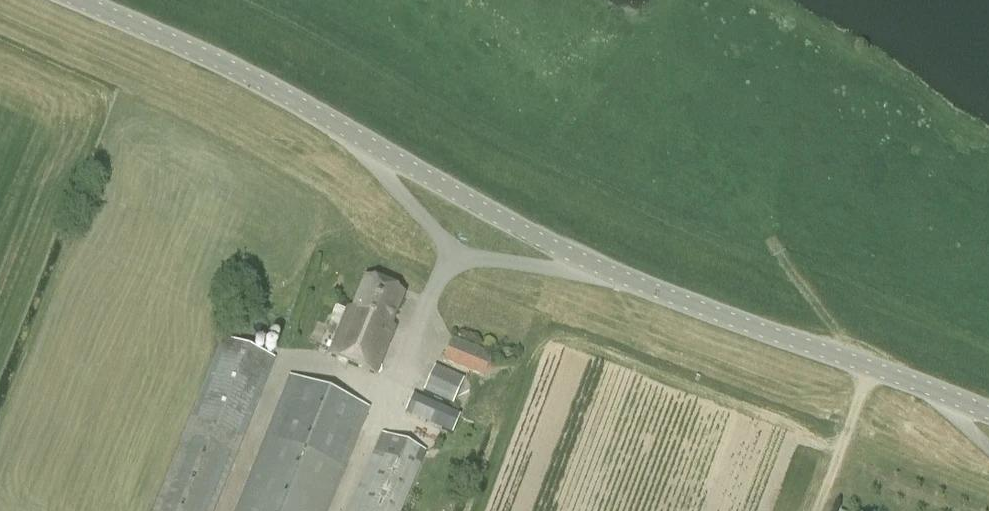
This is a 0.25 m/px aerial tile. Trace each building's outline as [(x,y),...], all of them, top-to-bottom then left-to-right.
[(352,311),(348,309),(329,356),(376,376),(395,329),(392,328),(405,297),(365,280),(352,311)] [(483,378),(493,354),(452,338),(442,362),(483,378)] [(184,436),(154,510),(214,510),(274,360),(222,340),(184,436)] [(453,406),(464,380),(434,366),(422,392),(453,406)] [(290,380),(237,510),(328,510),(368,411),(348,403),(290,380)] [(460,416),(413,396),(405,415),(452,435),(460,416)] [(377,445),(349,510),(402,510),(422,464),(427,452),(381,434),(377,445)]
